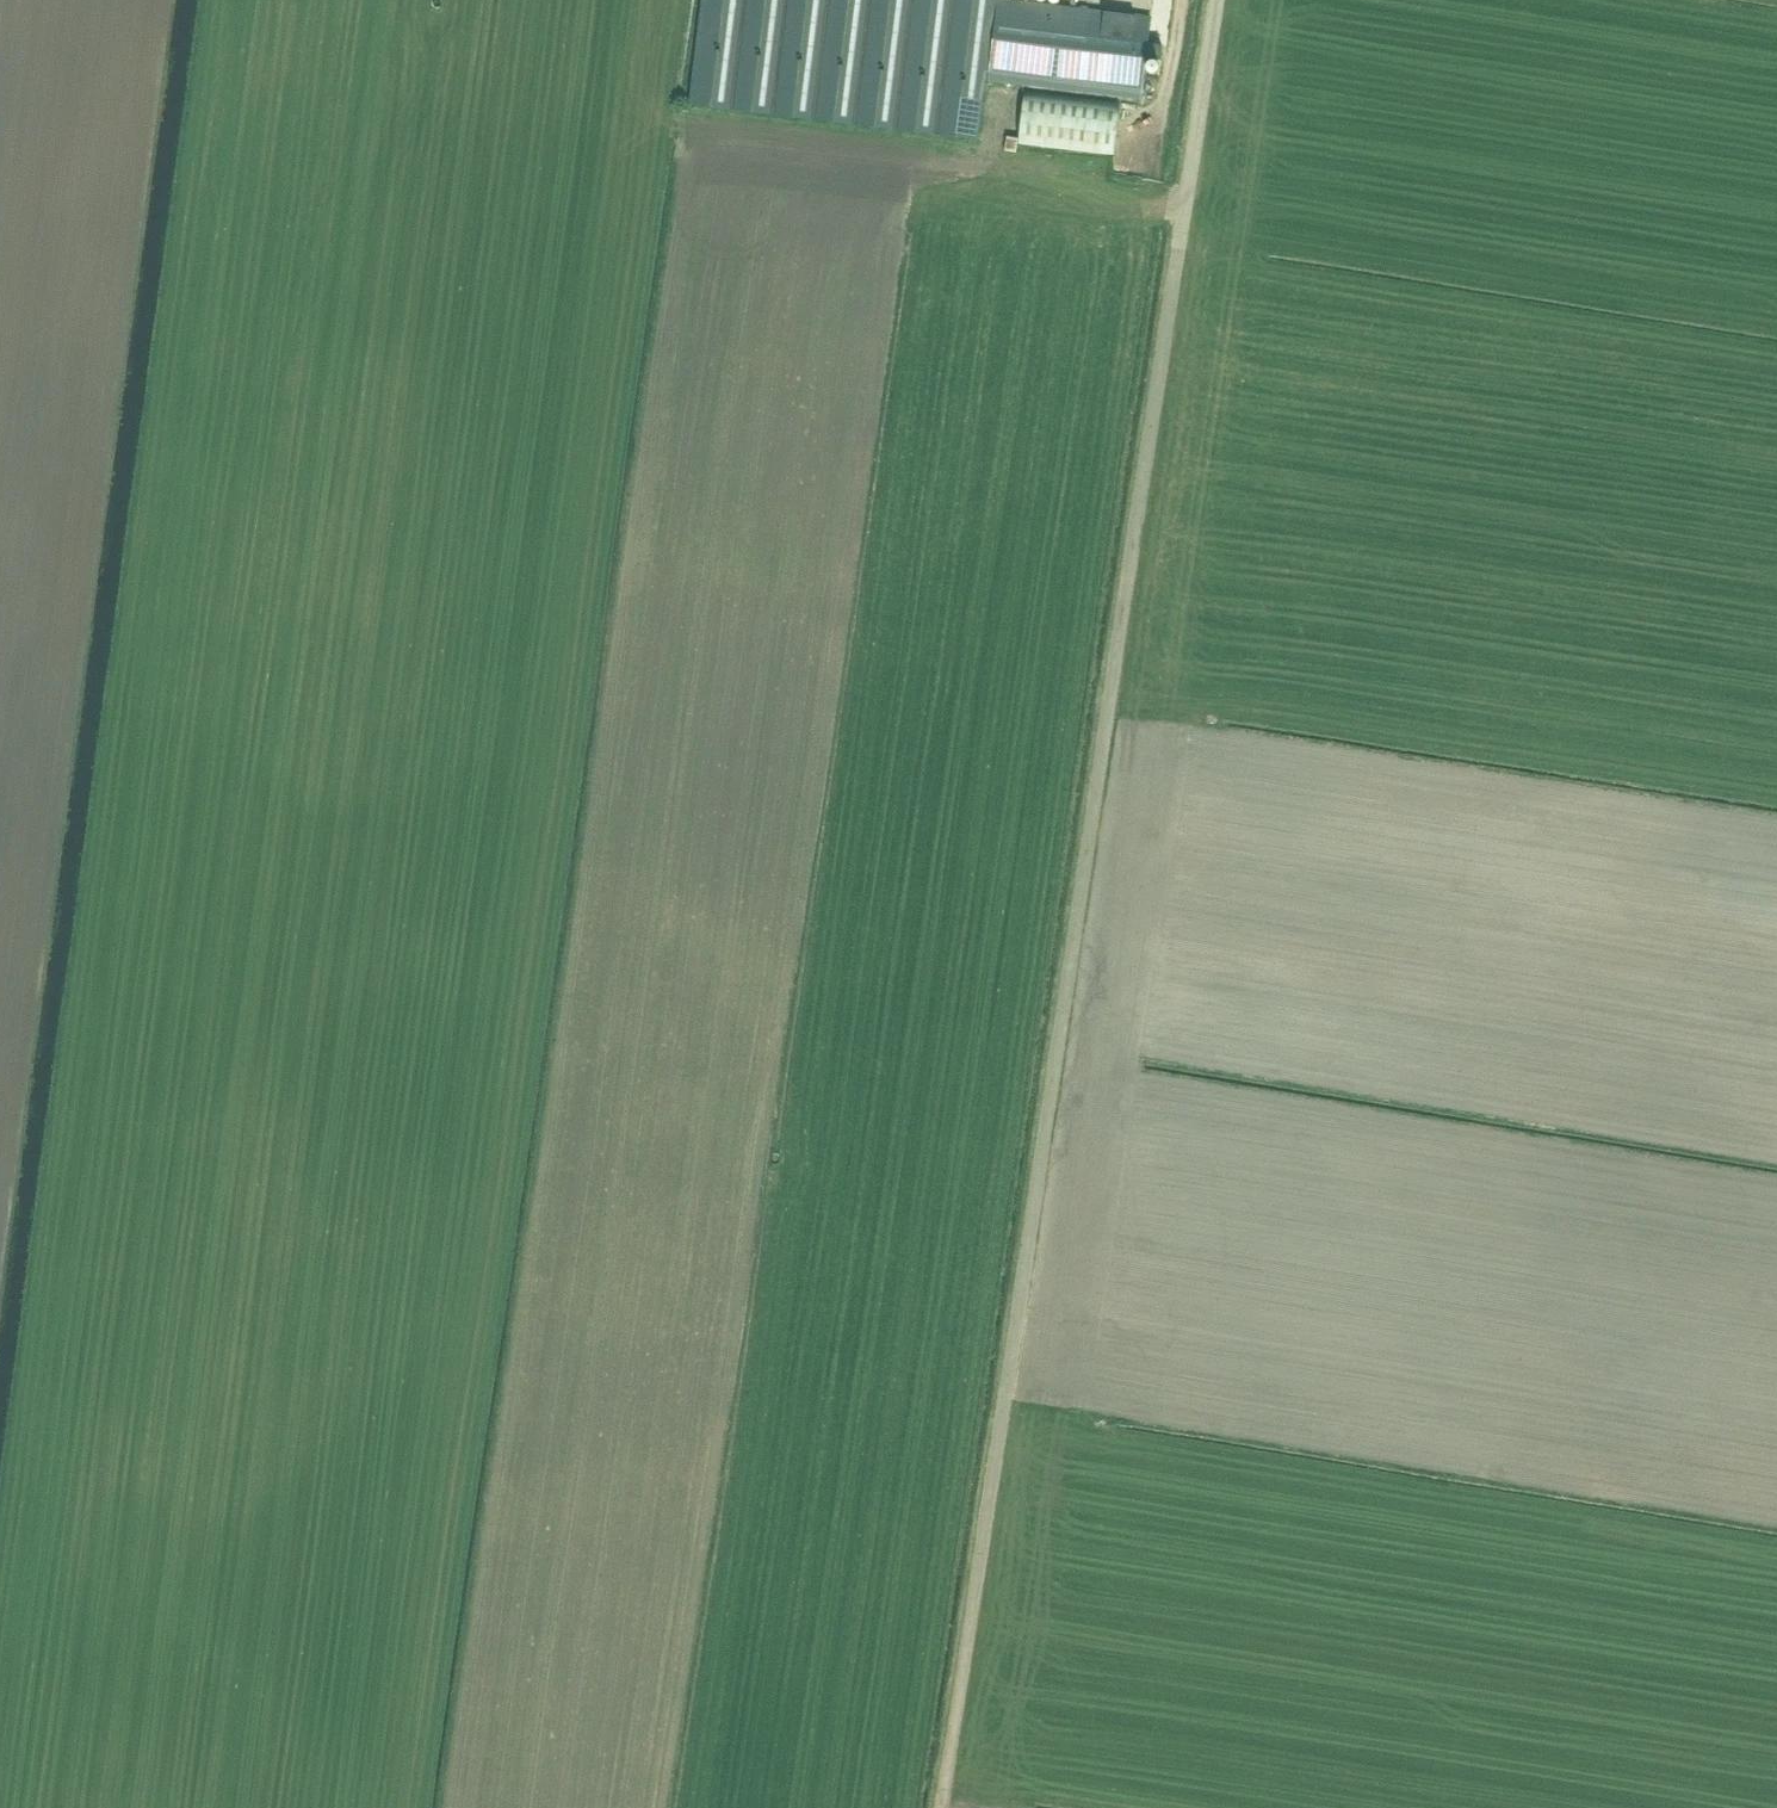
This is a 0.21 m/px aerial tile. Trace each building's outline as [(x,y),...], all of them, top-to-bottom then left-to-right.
[(693,108),(981,142),(988,81),(997,0),(705,0),(693,108)] [(1149,17),(1002,0),(997,0),(988,81),(1140,99),(1149,17)] [(1018,141),(1114,153),(1118,106),(1023,94),(1018,141)]
